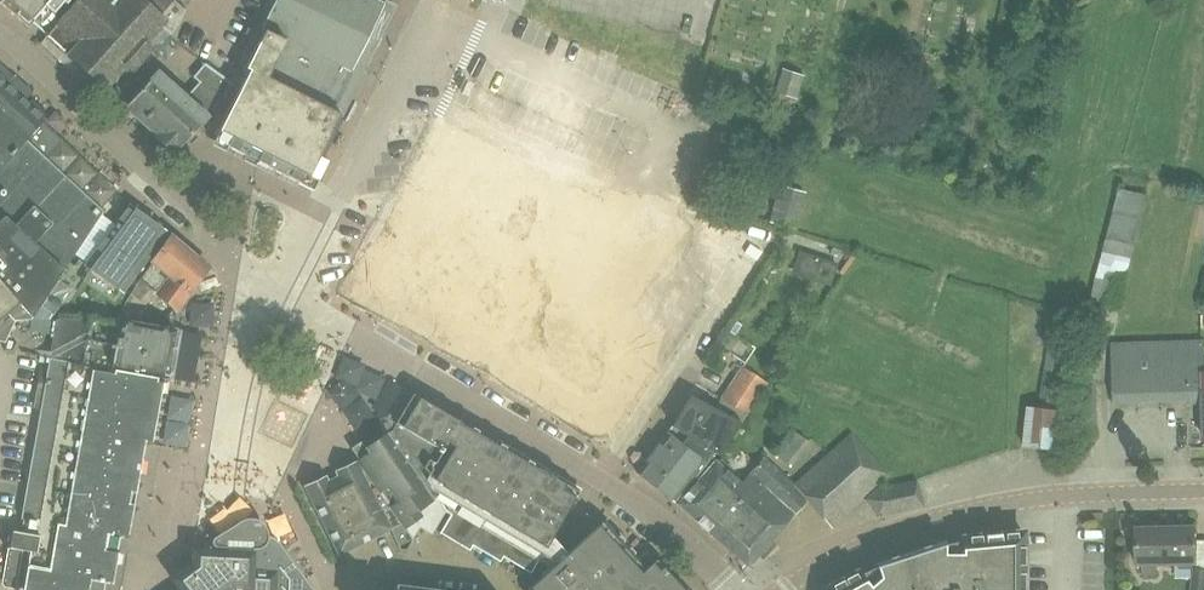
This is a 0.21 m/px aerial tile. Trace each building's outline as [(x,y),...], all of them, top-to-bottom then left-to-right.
[(0,2),(27,26),(31,21),(46,35),(78,0),(0,0),(0,3),(0,2)] [(46,35),(45,36),(69,57),(71,57),(81,65),(80,66),(92,78),(94,76),(106,88),(125,66),(132,72),(154,48),(147,42),(162,25),(171,33),(179,24),(186,10),(186,8),(184,9),(175,0),(78,0),(46,35)] [(265,30),(350,73),(352,70),(384,7),(369,0),(277,0),(262,28),(265,30)] [(303,173),(309,177),(361,75),(352,70),(350,73),(265,30),(246,68),(250,70),(219,131),(232,137),(227,146),(298,182),(303,173)] [(159,70),(125,107),(157,135),(155,137),(175,155),(185,144),(210,116),(209,115),(228,95),(226,93),(230,85),(205,63),(205,64),(204,63),(193,76),(199,82),(187,96),(159,70)] [(778,95),(797,101),(805,78),(786,71),(778,95)] [(6,343),(14,321),(32,319),(40,307),(66,268),(104,211),(101,208),(117,190),(43,122),(45,120),(0,79),(0,342),(6,343)] [(379,183),(364,188),(371,208),(386,202),(379,183)] [(779,185),(769,223),(787,228),(796,230),(806,192),(779,185)] [(1121,186),(1108,236),(1137,243),(1150,193),(1121,186)] [(408,311),(450,211),(400,191),(387,222),(385,222),(361,280),(389,292),(385,302),(408,311)] [(547,215),(571,226),(580,205),(556,195),(547,215)] [(167,234),(130,206),(86,265),(123,292),(167,234)] [(1108,236),(1093,301),(1122,308),(1137,243),(1108,236)] [(192,297),(188,294),(209,268),(172,237),(150,263),(152,264),(140,278),(175,308),(178,305),(183,309),(192,297)] [(598,354),(593,351),(555,411),(574,423),(640,320),(626,311),(598,354)] [(1056,312),(1041,398),(1046,399),(1045,407),(1063,410),(1079,316),(1056,312)] [(57,319),(50,357),(165,378),(168,378),(174,347),(172,347),(175,327),(120,317),(119,322),(91,317),(57,319)] [(456,346),(470,352),(482,324),(468,318),(456,346)] [(479,347),(498,355),(512,326),(493,318),(479,347)] [(574,366),(589,335),(577,329),(562,360),(574,366)] [(1113,346),(1115,402),(1192,400),(1192,403),(1203,402),(1203,343),(1113,346)] [(50,357),(48,366),(41,365),(36,392),(43,393),(21,519),(22,519),(20,533),(9,531),(6,548),(8,548),(2,584),(4,587),(16,589),(23,551),(30,552),(23,589),(103,589),(105,583),(113,584),(121,537),(128,538),(146,441),(154,443),(165,378),(50,357)] [(601,432),(644,384),(623,365),(580,413),(601,432)] [(743,366),(722,398),(745,413),(766,380),(743,366)] [(1080,383),(1072,383),(1074,438),(1096,437),(1095,383),(1080,383)] [(393,430),(388,433),(406,446),(430,474),(426,479),(446,512),(451,515),(440,533),(470,551),(473,546),(500,562),(503,557),(531,573),(538,561),(549,542),(579,492),(408,390),(390,420),(396,424),(393,430)] [(738,425),(691,396),(672,427),(713,452),(719,456),(738,425)] [(1029,407),(1024,446),(1068,450),(1072,411),(1029,407)] [(637,474),(674,503),(705,463),(713,452),(672,427),(671,426),(666,433),(668,434),(637,474)] [(792,429),(775,452),(791,465),(808,442),(792,429)] [(369,453),(356,462),(391,529),(404,523),(409,533),(420,528),(433,535),(446,512),(426,479),(430,474),(406,446),(388,433),(386,435),(385,434),(366,448),(369,453)] [(770,541),(806,500),(830,527),(863,497),(877,515),(923,505),(916,481),(870,491),(888,475),(851,434),(793,486),(763,457),(739,484),(713,461),(675,504),(746,568),(761,551),(765,555),(774,545),(770,541)] [(325,477),(305,487),(339,555),(391,529),(356,462),(335,472),(338,477),(328,482),(325,477)] [(528,589),(683,589),(656,560),(652,564),(647,559),(643,563),(604,521),(564,557),(557,550),(549,542),(538,561),(545,565),(552,569),(528,589)] [(1137,528),(1138,566),(1143,566),(1143,576),(1158,576),(1158,566),(1197,565),(1196,527),(1137,528)] [(1023,565),(1020,565),(1020,548),(1023,548),(1024,532),(961,538),(961,541),(944,544),(943,542),(875,564),(876,566),(860,574),(858,572),(828,588),(828,589),(1023,589),(1023,565)] [(278,543),(277,541),(275,540),(273,539),(271,538),(269,537),(267,537),(265,537),(262,537),(260,537),(257,538),(255,540),(253,541),(251,543),(250,545),(249,547),(249,549),(248,552),(248,562),(227,561),(227,551),(192,549),(191,563),(171,579),(179,589),(313,589),(278,543)] [(1191,589),(1203,589),(1203,569),(1194,568),(1191,589)]
